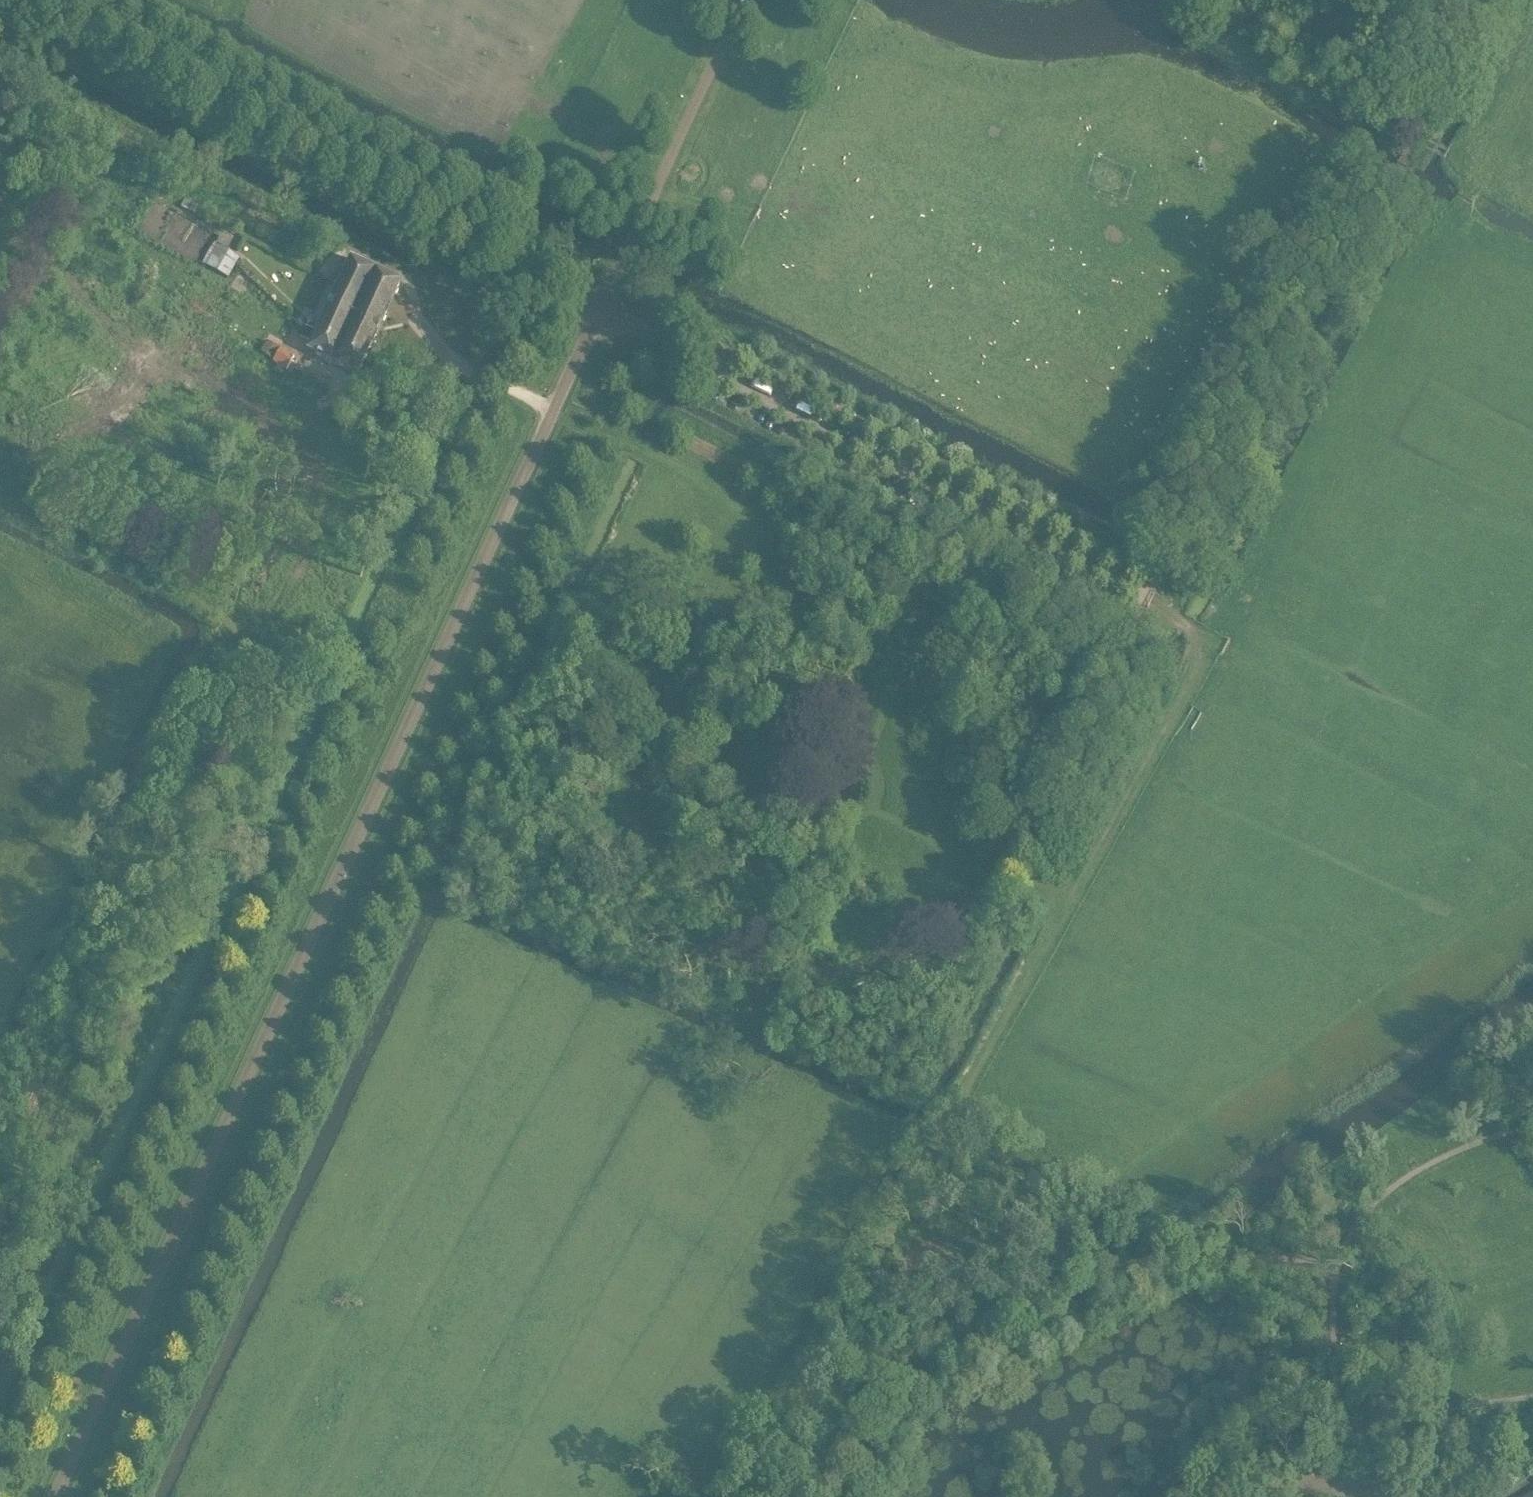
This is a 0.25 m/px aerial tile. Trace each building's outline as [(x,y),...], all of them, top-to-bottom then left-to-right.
[(227,276),(236,258),(238,255),(216,242),(204,263),(227,276)] [(356,373),(399,280),(348,256),(314,329),(302,324),(298,335),(309,340),(305,349),(356,373)] [(286,367),(293,355),(280,347),(272,359),(286,367)]
